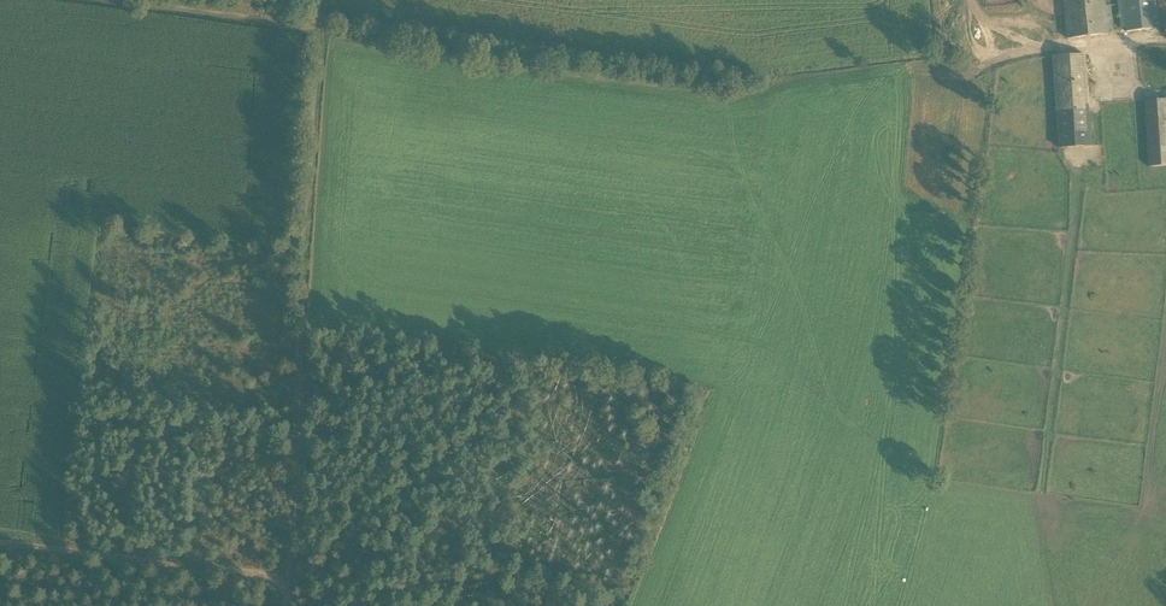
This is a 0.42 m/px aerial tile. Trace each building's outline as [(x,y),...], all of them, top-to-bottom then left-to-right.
[(1066,39),(1109,34),(1106,6),(1105,0),(1062,0),(1066,39)] [(1154,0),(1116,0),(1120,29),(1125,29),(1125,32),(1157,28),(1154,0)] [(1085,54),(1052,56),(1054,81),(1056,112),(1058,148),(1091,146),(1088,110),(1085,54)] [(1144,101),(1148,167),(1165,166),(1165,99),(1144,101)]
